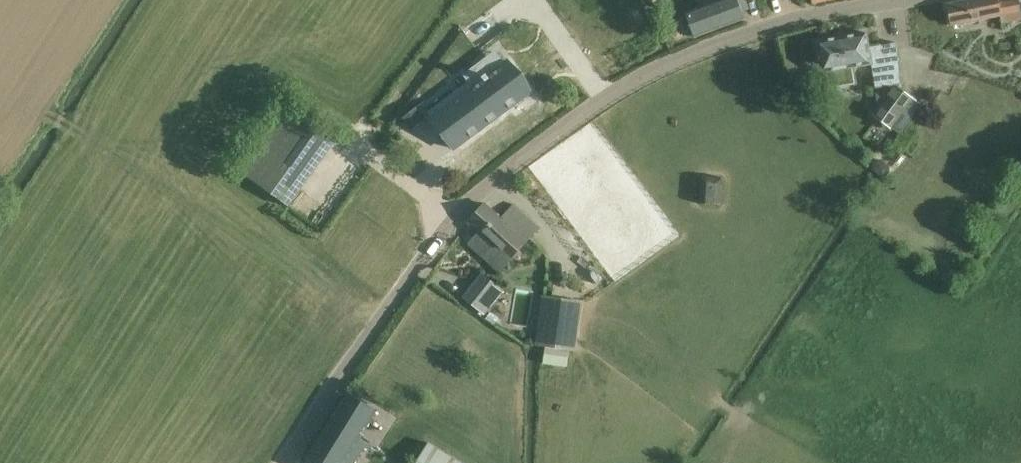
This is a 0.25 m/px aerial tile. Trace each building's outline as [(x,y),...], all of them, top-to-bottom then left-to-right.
[(653,11),(665,7),(662,0),(649,0),(653,11)] [(688,16),(685,17),(682,23),(685,33),(692,35),(694,34),(696,37),(745,19),(738,0),(699,0),(697,1),(700,8),(687,13),(688,16)] [(952,24),(952,26),(1001,16),(1002,23),(1020,19),(1020,13),(1018,0),(1013,0),(998,3),(998,0),(968,0),(947,4),(952,24)] [(874,117),(893,130),(900,134),(891,147),(898,153),(908,139),(916,126),(910,122),(921,105),(913,99),(914,98),(897,87),(896,89),(895,85),(903,84),(896,43),(881,46),(870,47),(869,40),(850,43),(849,34),(833,36),(834,42),(819,44),(824,74),(828,73),(830,89),(856,84),(853,69),(872,65),(880,108),(874,117)] [(454,150),(530,92),(508,63),(478,86),(473,80),(428,115),(454,150)] [(289,207),(336,142),(286,107),(239,171),(289,207)] [(876,161),(871,165),(872,171),(881,177),(886,178),(890,173),(890,167),(882,160),(876,161)] [(878,177),(869,187),(879,196),(885,190),(880,185),(883,182),(878,177)] [(719,180),(699,179),(696,205),(716,207),(719,180)] [(533,184),(529,189),(538,198),(542,194),(533,184)] [(484,257),(494,246),(508,258),(537,226),(513,205),(501,219),(484,204),(468,222),(479,232),(469,244),(484,257)] [(486,315),(504,291),(482,275),(464,298),(486,315)] [(542,296),(535,346),(575,352),(582,302),(542,296)] [(490,313),(486,319),(494,325),(498,319),(490,313)] [(347,393),(304,462),(354,462),(366,443),(359,439),(376,411),(347,393)] [(416,462),(461,462),(429,443),(416,462)] [(402,462),(403,462),(409,452),(398,445),(391,457),(402,462)]
